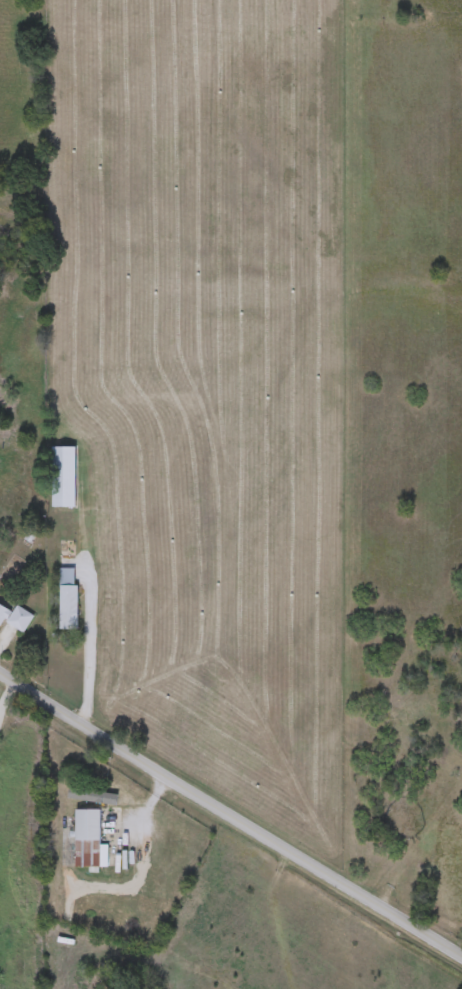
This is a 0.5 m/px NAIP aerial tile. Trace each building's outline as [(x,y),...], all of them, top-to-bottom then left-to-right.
[(53,509),(53,448),(76,448),(76,509),(53,509)] [(78,569),(78,630),(60,630),(60,569),(78,569)] [(3,622),(0,628),(0,604),(14,611),(17,606),(35,615),(25,633),(3,622)] [(77,854),(77,810),(101,810),(101,866),(83,866),(83,854),(77,854)]
